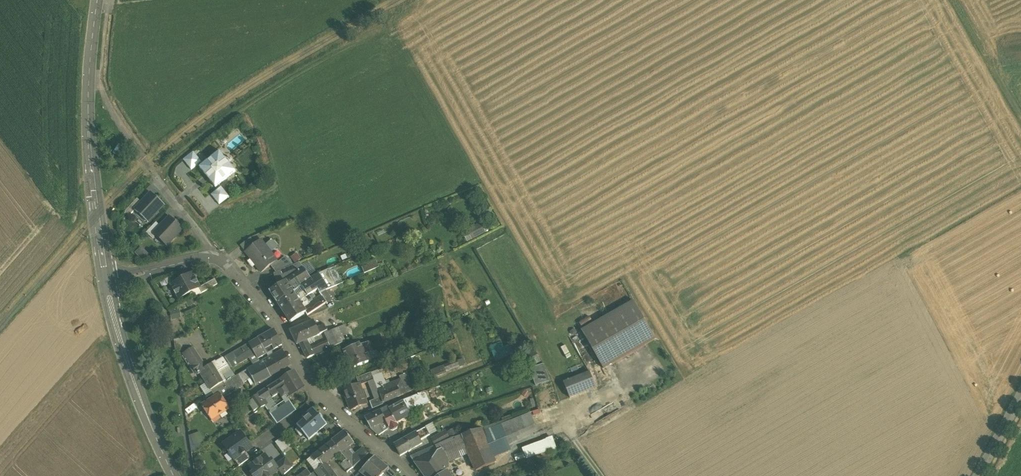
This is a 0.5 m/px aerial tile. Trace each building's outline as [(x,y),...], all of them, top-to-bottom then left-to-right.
[(219,151),(199,167),(215,187),(236,171),(219,151)] [(193,152),(183,160),(191,170),(201,162),(193,152)] [(220,195),(217,190),(211,195),(219,205),(229,197),(225,191),(220,195)] [(153,198),(149,195),(142,203),(135,210),(144,219),(147,215),(151,219),(162,207),(159,203),(161,201),(155,196),(153,198)] [(137,199),(125,212),(129,216),(135,210),(142,203),(137,199)] [(161,226),(153,234),(156,236),(163,243),(166,239),(170,243),(181,231),(177,227),(179,225),(174,220),(172,222),(168,218),(161,226)] [(156,222),(146,233),(153,239),(156,236),(153,234),(161,226),(156,222)] [(470,238),(486,233),(483,224),(467,229),(470,238)] [(266,245),(261,239),(245,252),(261,272),(277,260),(271,252),(277,247),(272,240),(266,245)] [(136,254),(144,262),(149,256),(142,248),(136,254)] [(297,253),(292,257),(297,262),(301,258),(297,253)] [(286,259),(280,263),(279,262),(272,267),(276,272),(291,266),(286,259)] [(276,272),(274,273),(281,284),(285,282),(285,281),(304,269),(300,262),(291,266),(276,272)] [(377,262),(362,268),(364,274),(379,267),(377,262)] [(304,269),(285,281),(285,282),(286,281),(290,288),(310,278),(304,269)] [(328,269),(310,278),(311,280),(305,283),(312,293),(318,289),(320,293),(326,290),(337,285),(328,269)] [(192,273),(171,285),(174,289),(173,289),(176,295),(177,295),(179,299),(199,288),(200,287),(198,283),(199,283),(195,277),(192,273)] [(200,287),(199,288),(202,293),(218,284),(215,279),(200,287)] [(285,282),(281,284),(270,291),(277,303),(277,302),(277,303),(285,298),(284,297),(292,291),(290,288),(286,281),(285,282)] [(305,283),(301,286),(305,291),(296,296),(299,301),(302,299),(312,293),(305,283)] [(332,301),(326,290),(320,293),(322,295),(327,303),(326,303),(327,304),(332,301)] [(292,291),(284,297),(285,298),(277,303),(283,312),(292,307),(291,306),(299,301),(296,296),(294,294),(292,291)] [(306,306),(305,306),(310,314),(326,303),(327,303),(322,295),(306,306)] [(310,314),(305,306),(306,306),(302,299),(299,301),(306,312),(306,313),(307,315),(310,314)] [(306,312),(299,301),(291,306),(292,307),(283,312),(290,322),(306,313),(306,312)] [(585,334),(604,368),(653,341),(634,307),(585,334)] [(591,316),(580,323),(584,329),(595,322),(591,316)] [(314,321),(291,331),(297,345),(300,344),(313,338),(320,335),(317,328),(314,321)] [(324,325),(317,328),(320,335),(328,332),(324,325)] [(338,328),(326,334),(329,343),(332,348),(344,343),(338,328)] [(274,330),(258,339),(267,353),(271,351),(282,344),(274,330)] [(310,351),(307,345),(313,342),(313,338),(300,344),(307,359),(312,357),(310,351)] [(267,353),(258,339),(249,344),(255,354),(258,359),(267,353)] [(370,342),(357,347),(356,345),(343,351),(347,360),(349,359),(353,368),(371,361),(368,354),(374,352),(370,342)] [(329,343),(310,351),(312,357),(332,348),(329,343)] [(249,344),(242,348),(248,358),(255,354),(249,344)] [(184,357),(194,350),(190,345),(176,353),(177,361),(184,357)] [(509,345),(496,350),(494,345),(490,347),(495,361),(513,354),(509,345)] [(242,348),(225,358),(231,367),(248,358),(242,348)] [(331,349),(316,356),(321,367),(335,360),(331,349)] [(216,361),(206,367),(194,350),(184,357),(196,375),(200,372),(203,378),(216,370),(213,365),(216,363),(216,361)] [(283,350),(247,370),(251,377),(255,383),(290,364),(283,350)] [(223,359),(219,361),(223,369),(228,366),(223,359)] [(216,363),(213,365),(216,370),(217,372),(223,369),(219,361),(216,363)] [(444,367),(431,372),(433,378),(446,373),(444,367)] [(216,370),(203,378),(211,390),(224,382),(217,372),(216,370)] [(247,370),(238,375),(243,383),(251,377),(247,370)] [(233,372),(224,378),(227,382),(236,377),(233,372)] [(294,372),(283,379),(290,392),(302,385),(294,372)] [(356,378),(358,384),(359,386),(374,380),(371,372),(356,378)] [(406,374),(399,377),(400,380),(404,389),(410,386),(406,374)] [(595,390),(589,374),(563,383),(569,399),(595,390)] [(243,383),(238,375),(236,377),(227,382),(224,384),(230,394),(244,385),(243,383)] [(374,378),(379,390),(387,387),(382,375),(374,378)] [(286,394),(290,392),(283,379),(258,395),(258,396),(262,401),(283,388),(286,394)] [(381,397),(374,380),(367,383),(374,400),(381,397)] [(404,389),(400,380),(390,384),(390,386),(395,399),(403,395),(405,391),(404,389)] [(224,384),(212,392),(215,397),(220,394),(223,398),(230,394),(224,384)] [(367,404),(359,386),(358,384),(343,390),(351,410),(367,404)] [(387,387),(379,390),(384,403),(395,399),(390,386),(387,387)] [(409,412),(431,403),(426,391),(403,401),(404,401),(409,412)] [(215,397),(202,405),(203,407),(202,407),(204,410),(205,410),(210,418),(218,413),(218,415),(229,408),(223,398),(220,394),(215,397)] [(266,407),(262,401),(258,396),(248,403),(256,414),(266,407)] [(384,404),(381,397),(374,400),(369,401),(372,409),(384,404)] [(290,401),(271,414),(276,422),(278,424),(296,410),(290,401)] [(409,412),(404,401),(389,409),(396,423),(411,415),(409,412)] [(388,407),(366,418),(371,429),(380,425),(386,422),(389,429),(390,428),(391,430),(393,431),(397,429),(398,427),(397,425),(396,423),(389,409),(388,407)] [(313,408),(302,417),(304,420),(297,426),(309,440),(327,424),(322,419),(323,418),(319,413),(318,414),(313,408)] [(380,425),(371,429),(379,435),(389,429),(386,422),(380,425)] [(424,475),(441,475),(448,470),(447,461),(467,451),(475,471),(495,463),(481,428),(452,438),(438,444),(435,439),(428,443),(429,445),(424,447),(425,450),(410,457),(424,475)] [(426,428),(416,434),(420,441),(430,435),(426,428)] [(192,445),(205,442),(202,431),(189,435),(192,445)] [(332,441),(333,442),(353,468),(368,455),(365,450),(358,456),(357,455),(354,457),(347,449),(354,443),(345,431),(332,441)] [(241,432),(223,444),(234,460),(246,452),(252,448),(241,432)] [(420,441),(416,434),(405,440),(410,450),(422,444),(420,441)] [(285,435),(275,442),(282,452),(292,445),(285,435)] [(405,440),(395,445),(401,455),(410,450),(405,440)] [(347,473),(353,468),(333,442),(321,451),(330,461),(337,456),(343,463),(341,464),(347,473)] [(537,445),(532,448),(535,456),(540,453),(537,445)] [(326,463),(330,461),(321,451),(307,461),(315,471),(326,463)] [(246,452),(234,460),(239,466),(250,458),(246,452)] [(250,466),(254,472),(252,474),(253,475),(271,475),(279,470),(275,465),(275,464),(273,466),(265,455),(250,466)] [(286,457),(275,465),(279,470),(283,475),(293,467),(286,457)] [(375,457),(364,469),(371,475),(382,475),(389,468),(375,457)] [(315,471),(319,475),(327,475),(333,472),(326,463),(315,471)]
